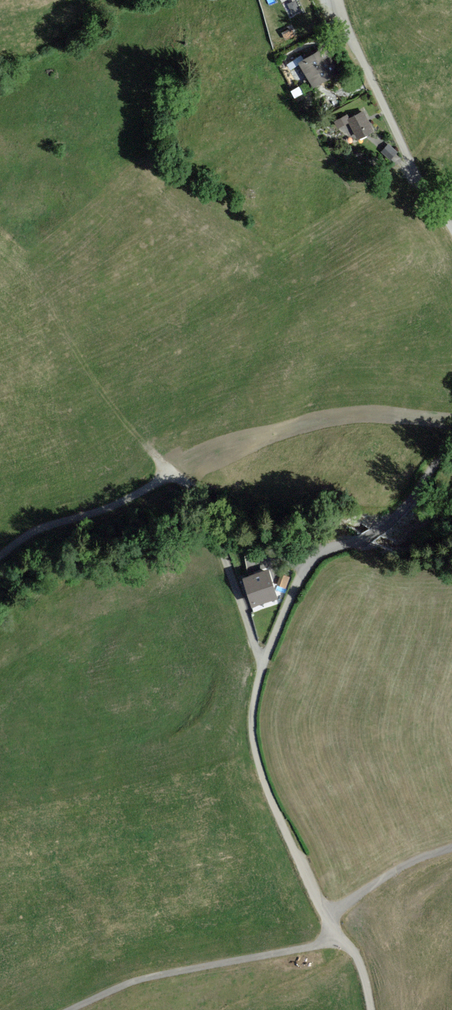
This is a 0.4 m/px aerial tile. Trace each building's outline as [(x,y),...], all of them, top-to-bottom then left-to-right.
[(338,74),(324,50),(301,63),(315,87),(338,74)] [(372,132),(363,113),(348,121),(358,139),(372,132)] [(268,573),(244,580),(251,605),(275,598),(268,573)] [(289,578),(281,575),(278,584),(286,587),(289,578)]
